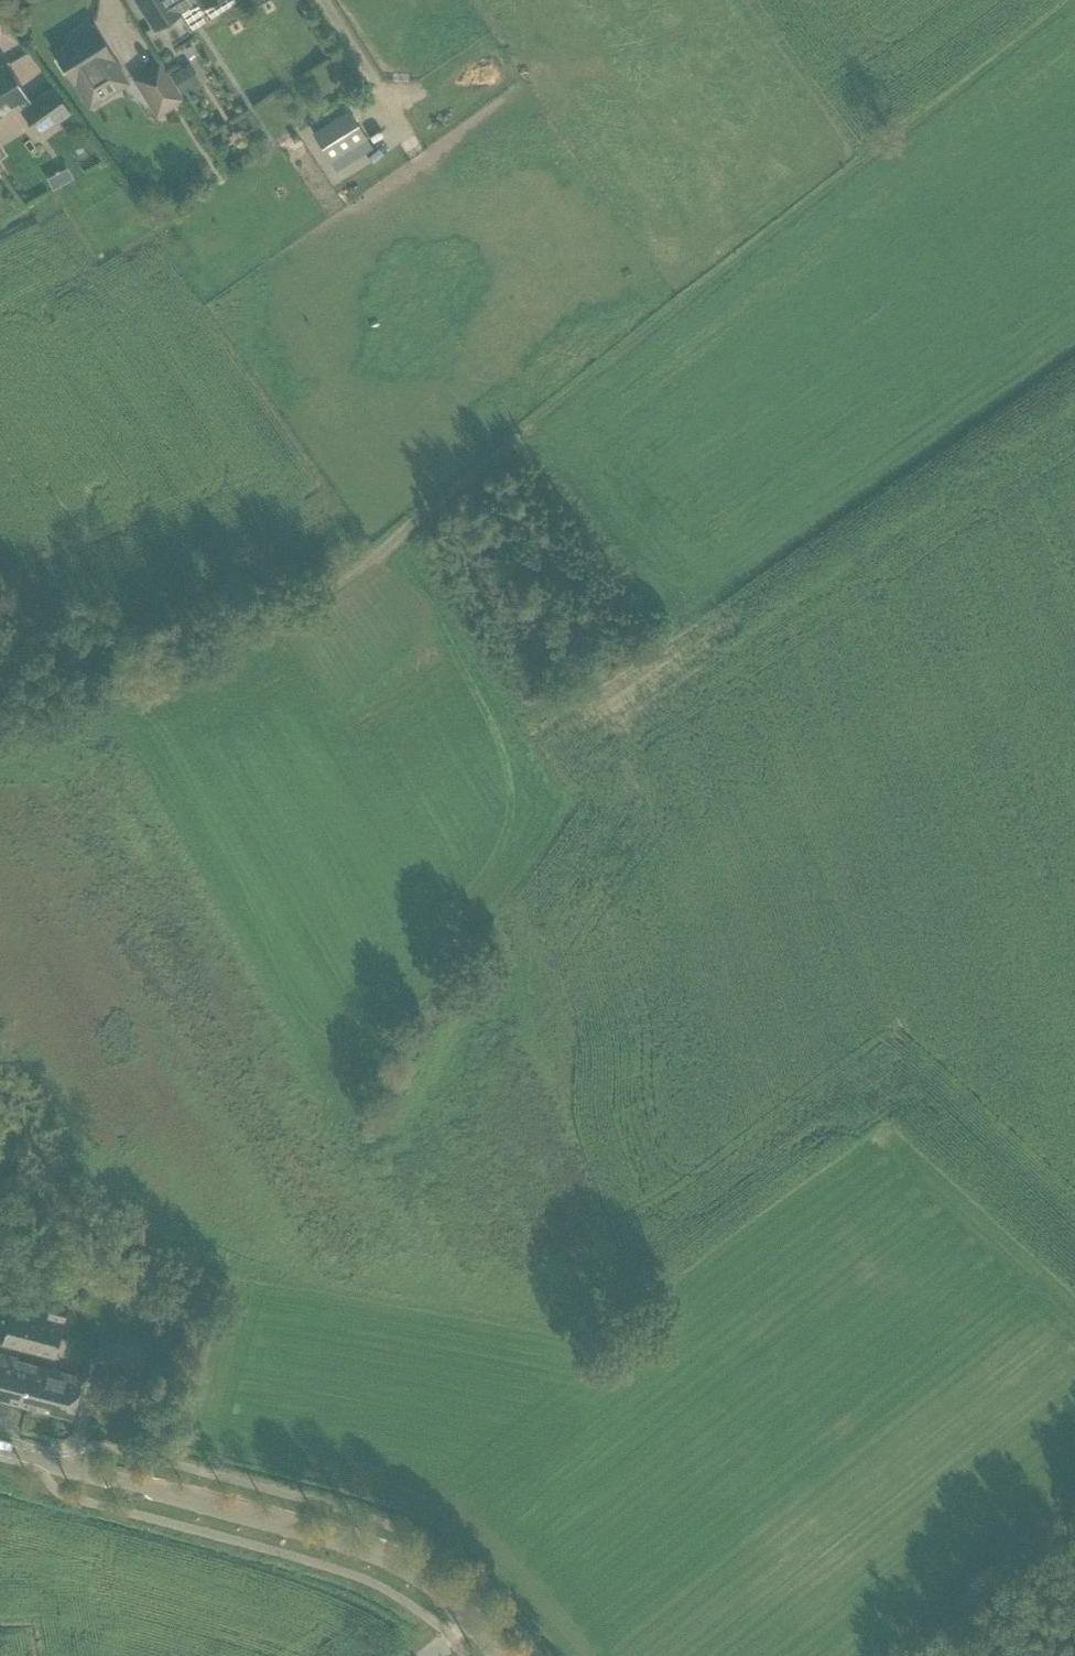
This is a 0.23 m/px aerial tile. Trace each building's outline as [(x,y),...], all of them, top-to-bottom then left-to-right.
[(155,29),(181,12),(180,11),(198,0),(137,0),(155,29)] [(127,83),(93,27),(77,37),(79,40),(56,55),(59,60),(56,61),(64,74),(67,72),(75,85),(89,107),(127,83)] [(38,135),(70,112),(52,87),(31,102),(26,96),(27,96),(7,62),(0,66),(0,116),(2,115),(0,112),(16,102),(21,109),(20,110),(38,135)] [(143,73),(167,110),(183,99),(180,93),(169,77),(160,62),(143,73)] [(183,68),(169,77),(180,93),(194,85),(183,68)] [(314,136),(328,159),(350,146),(335,123),(314,136)] [(67,168),(58,173),(63,183),(72,178),(67,168)] [(51,1301),(47,1318),(38,1352),(55,1356),(68,1305),(51,1301)] [(2,1342),(38,1352),(47,1318),(10,1308),(2,1342)] [(71,1417),(82,1377),(3,1357),(1,1364),(0,1363),(0,1399),(71,1417)]
